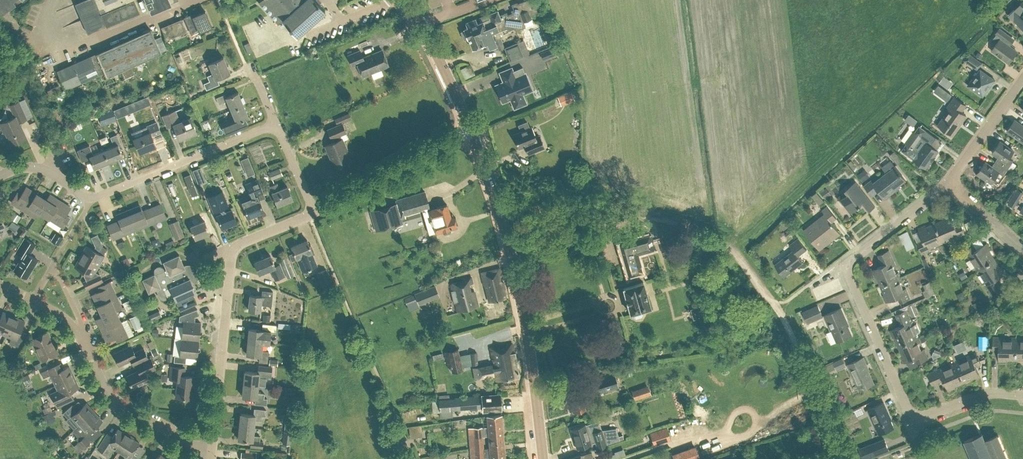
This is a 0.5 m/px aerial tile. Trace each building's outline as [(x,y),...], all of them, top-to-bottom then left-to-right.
[(2,14),(16,4),(13,1),(14,0),(0,0),(0,12),(2,14)] [(102,14),(101,11),(96,0),(82,0),(75,3),(88,33),(107,25),(102,14)] [(101,11),(127,0),(96,0),(101,11)] [(134,0),(102,14),(107,25),(139,11),(134,0)] [(148,4),(151,11),(170,3),(170,2),(174,0),(146,0),(148,4)] [(259,2),(278,24),(282,20),(296,36),(325,11),(315,0),(261,0),(259,2)] [(487,14),(489,18),(488,19),(489,21),(491,20),(494,19),(498,31),(507,28),(508,30),(515,27),(516,29),(525,26),(533,22),(531,18),(530,14),(537,11),(535,6),(532,7),(529,0),(524,0),(517,3),(517,2),(511,4),(513,9),(510,10),(511,13),(507,14),(506,12),(499,15),(497,11),(498,10),(497,10),(487,14)] [(1020,15),(1015,9),(1009,14),(1022,30),(1022,12),(1020,15)] [(185,18),(191,34),(192,34),(199,31),(200,30),(201,32),(213,27),(206,11),(194,16),(193,16),(192,14),(185,17),(185,18)] [(472,48),(481,44),(484,43),(487,42),(489,47),(496,44),(494,39),(500,37),(501,36),(498,31),(494,19),(491,20),(489,21),(488,19),(489,18),(487,14),(481,16),(483,21),(477,23),(475,18),(465,22),(466,23),(467,27),(466,27),(464,29),(464,30),(461,31),(464,39),(468,38),(472,48)] [(176,39),(187,34),(186,31),(187,31),(181,19),(161,27),(167,40),(174,37),(176,39)] [(1017,50),(1005,42),(1010,35),(1000,28),(997,32),(998,33),(993,40),(998,43),(992,50),(1008,62),(1017,50)] [(107,76),(121,69),(130,65),(161,52),(161,51),(165,49),(162,40),(160,36),(155,38),(151,30),(58,71),(65,89),(104,71),(107,76)] [(494,39),(496,44),(498,49),(504,46),(500,37),(494,39)] [(510,61),(523,55),(528,54),(522,40),(518,42),(504,47),(510,61)] [(554,54),(561,51),(558,45),(552,48),(554,54)] [(388,65),(381,49),(362,57),(359,49),(352,52),(348,54),(352,65),(357,63),(362,76),(371,72),(373,78),(383,74),(380,68),(388,65)] [(964,60),(977,69),(982,62),(969,53),(964,60)] [(204,83),(207,89),(219,84),(217,78),(230,73),(223,57),(209,63),(213,73),(207,76),(210,81),(204,83)] [(502,101),(507,100),(509,99),(511,98),(515,107),(526,103),(522,93),(532,89),(526,76),(522,66),(512,71),(511,67),(500,72),(503,81),(496,85),(502,101)] [(968,85),(983,95),(995,79),(980,69),(968,85)] [(916,88),(913,92),(930,104),(935,97),(926,90),(924,94),(916,88)] [(943,96),(948,100),(952,94),(948,90),(943,96)] [(227,101),(231,109),(243,104),(238,92),(226,97),(225,94),(216,98),(219,104),(227,101)] [(558,97),(561,104),(574,100),(571,93),(558,97)] [(138,107),(150,103),(147,96),(135,100),(138,107)] [(952,135),(967,115),(961,111),(966,104),(956,97),(946,109),(949,111),(939,125),(944,129),(943,131),(948,135),(950,133),(952,135)] [(20,122),(27,119),(19,101),(10,105),(15,116),(0,123),(0,124),(4,133),(5,132),(11,144),(26,137),(20,122)] [(245,119),(248,117),(243,104),(231,109),(235,119),(222,124),(227,135),(248,126),(245,119)] [(54,108),(50,110),(59,130),(62,128),(54,108)] [(1022,115),(1022,110),(1020,108),(1015,114),(1020,118),(1022,115)] [(106,122),(116,119),(112,110),(103,113),(106,122)] [(180,121),(175,110),(163,115),(167,127),(173,125),(179,139),(196,132),(190,117),(180,121)] [(336,116),(338,121),(339,123),(351,119),(350,116),(348,112),(336,116)] [(912,117),(909,121),(914,124),(917,120),(917,119),(912,116),(912,117)] [(201,121),(204,130),(211,127),(208,118),(201,121)] [(1016,119),(1008,130),(1022,141),(1022,124),(1016,119)] [(133,138),(139,152),(156,145),(151,135),(160,131),(156,121),(142,127),(145,133),(133,138)] [(528,154),(544,148),(539,135),(536,136),(532,127),(530,128),(527,121),(518,124),(520,131),(514,134),(520,149),(525,147),(528,154)] [(80,122),(72,125),(74,130),(82,127),(80,122)] [(342,138),(340,134),(346,132),(342,123),(327,129),(331,138),(333,137),(335,141),(325,145),(329,155),(331,154),(336,168),(351,162),(346,150),(347,149),(342,138)] [(902,150),(915,158),(914,159),(927,167),(939,150),(931,144),(936,137),(924,129),(919,125),(914,132),(909,129),(902,139),(906,142),(905,142),(907,143),(902,150)] [(115,146),(104,151),(108,161),(123,156),(119,146),(121,145),(117,134),(111,137),(115,146)] [(1000,157),(996,161),(1007,169),(1013,161),(1013,160),(1010,158),(1015,151),(1001,141),(993,152),(1000,157)] [(104,151),(104,150),(93,154),(89,145),(77,150),(82,161),(90,158),(94,167),(108,161),(104,151)] [(897,164),(901,161),(894,151),(890,155),(897,164)] [(244,167),(251,164),(248,156),(240,159),(244,167)] [(857,173),(860,171),(856,167),(857,166),(852,160),(848,162),(857,173)] [(998,175),(1001,178),(1007,169),(996,161),(993,166),(986,162),(978,172),(992,183),(998,175)] [(1007,169),(1011,171),(1015,167),(1017,164),(1013,162),(1013,161),(1007,169)] [(872,180),(866,185),(874,195),(880,190),(887,198),(898,189),(896,187),(907,179),(896,166),(895,166),(895,165),(886,172),(887,173),(875,183),(872,180)] [(198,185),(206,181),(200,167),(192,170),(198,185)] [(268,173),(271,179),(282,175),(279,168),(268,173)] [(871,176),(865,168),(858,174),(863,181),(871,176)] [(175,172),(181,187),(189,183),(183,169),(175,172)] [(255,215),(254,214),(264,210),(258,196),(264,194),(258,179),(245,184),(250,195),(240,199),(246,214),(245,214),(247,218),(255,215)] [(876,205),(857,180),(846,189),(849,193),(841,199),(851,213),(862,205),(859,201),(862,199),(870,210),(876,205)] [(279,189),(276,183),(270,186),(273,192),(272,192),(277,205),(292,199),(287,186),(279,189)] [(11,201),(24,210),(35,192),(26,187),(21,195),(17,192),(11,201)] [(820,190),(825,198),(831,194),(826,187),(824,188),(824,187),(820,190)] [(402,218),(406,217),(405,214),(422,209),(429,233),(436,232),(442,230),(443,232),(446,234),(450,232),(451,230),(450,227),(456,226),(455,224),(458,223),(456,217),(454,218),(453,215),(451,216),(447,204),(437,207),(437,208),(430,209),(425,191),(396,199),(397,203),(370,211),(376,231),(403,223),(402,218)] [(820,204),(825,200),(817,191),(812,195),(820,204)] [(36,217),(39,211),(46,200),(35,192),(24,210),(36,217)] [(217,216),(218,218),(221,227),(236,221),(233,212),(232,210),(231,210),(230,210),(228,211),(221,193),(208,198),(214,212),(216,211),(218,215),(217,216)] [(39,211),(51,219),(61,202),(50,194),(46,200),(39,211)] [(795,196),(797,206),(805,204),(803,194),(795,196)] [(61,202),(51,219),(63,227),(69,218),(65,215),(70,207),(61,202)] [(140,205),(129,210),(136,229),(166,217),(160,204),(142,211),(140,205)] [(804,228),(820,249),(841,233),(832,221),(836,217),(827,205),(822,209),(825,212),(804,228)] [(136,229),(129,210),(117,215),(120,221),(108,226),(113,238),(136,229)] [(17,222),(20,216),(14,211),(10,217),(17,222)] [(944,219),(935,223),(944,243),(948,242),(947,239),(953,236),(954,239),(965,234),(961,223),(955,225),(951,214),(943,218),(944,219)] [(190,227),(195,238),(209,232),(203,216),(191,221),(192,224),(190,225),(190,227)] [(169,223),(176,239),(184,235),(178,220),(169,223)] [(161,223),(153,225),(157,242),(166,240),(161,223)] [(944,243),(935,223),(926,227),(926,225),(918,228),(923,239),(917,242),(922,252),(932,248),(931,246),(938,242),(939,245),(944,243)] [(903,243),(904,242),(912,239),(908,230),(899,234),(903,243)] [(56,233),(51,240),(58,244),(63,237),(62,237),(57,234),(56,233)] [(618,242),(626,270),(628,277),(643,273),(638,254),(655,249),(651,235),(634,239),(633,238),(618,242)] [(14,270),(26,277),(37,259),(29,254),(35,244),(25,238),(16,252),(22,256),(14,270)] [(775,264),(785,277),(804,262),(799,255),(807,249),(799,238),(790,244),(794,250),(775,264)] [(671,239),(660,243),(664,257),(675,254),(671,239)] [(309,246),(307,240),(291,247),(294,253),(289,254),(291,261),(292,260),(297,257),(303,271),(304,271),(303,270),(308,268),(308,269),(311,268),(311,267),(315,265),(316,266),(316,265),(311,254),(314,253),(311,245),(309,246)] [(974,267),(976,271),(985,265),(995,259),(990,251),(991,250),(987,243),(977,250),(973,245),(963,251),(969,260),(971,259),(976,265),(974,267)] [(86,245),(80,256),(98,266),(104,255),(103,255),(107,249),(103,246),(99,252),(86,245)] [(877,277),(881,286),(901,277),(899,273),(896,274),(893,266),(896,265),(889,250),(878,255),(880,260),(883,266),(872,270),(875,278),(877,277)] [(158,289),(159,292),(159,293),(159,294),(159,295),(159,296),(160,297),(160,298),(161,298),(162,298),(162,299),(163,299),(164,299),(165,298),(166,298),(166,297),(167,297),(167,296),(167,295),(168,294),(172,292),(175,300),(184,296),(187,301),(191,299),(188,294),(195,291),(179,254),(163,262),(166,268),(164,269),(164,268),(163,268),(162,267),(161,267),(161,266),(160,266),(159,266),(158,266),(157,267),(156,267),(155,268),(154,268),(154,269),(153,270),(153,271),(153,272),(153,273),(153,274),(142,280),(148,293),(158,289)] [(275,266),(274,264),(270,255),(254,262),(259,273),(270,268),(275,281),(284,277),(279,264),(275,266)] [(98,266),(80,256),(75,266),(88,274),(86,278),(87,280),(83,282),(86,288),(103,280),(100,274),(95,271),(98,266)] [(280,260),(287,278),(294,275),(286,257),(280,260)] [(121,261),(122,262),(124,267),(130,264),(128,259),(121,261)] [(949,262),(953,269),(958,266),(953,259),(949,262)] [(985,265),(976,271),(979,275),(981,274),(985,280),(983,282),(992,296),(1002,289),(996,279),(1006,273),(1001,266),(1000,267),(995,259),(985,265)] [(108,269),(113,267),(109,260),(104,263),(108,269)] [(498,281),(497,275),(501,274),(500,267),(482,272),(484,284),(485,284),(489,301),(505,297),(503,286),(504,286),(503,280),(498,281)] [(332,284),(333,284),(332,283),(326,269),(317,272),(324,288),(332,284)] [(479,306),(474,290),(470,290),(468,285),(473,284),(471,276),(450,281),(452,288),(450,289),(453,302),(455,301),(458,311),(479,306)] [(886,303),(889,301),(897,298),(899,303),(910,298),(906,289),(903,290),(900,282),(903,281),(901,277),(881,286),(885,294),(883,295),(886,303)] [(93,294),(97,303),(115,294),(109,281),(99,286),(101,290),(93,294)] [(623,287),(631,313),(651,307),(643,281),(623,287)] [(931,281),(923,284),(926,290),(923,291),(925,296),(935,292),(931,281)] [(428,288),(415,293),(419,304),(432,299),(428,288)] [(271,305),(273,292),(262,291),(261,296),(250,294),(248,309),(260,310),(261,304),(271,305)] [(963,291),(957,294),(959,300),(965,297),(963,291)] [(97,303),(103,316),(115,311),(121,308),(115,294),(97,303)] [(414,295),(404,299),(406,304),(416,300),(414,295)] [(977,311),(983,309),(980,300),(973,303),(977,311)] [(919,313),(914,303),(907,305),(908,308),(912,316),(919,313)] [(803,311),(808,322),(823,316),(818,305),(803,311)] [(895,310),(896,313),(907,309),(908,308),(907,305),(895,310)] [(704,315),(702,306),(699,307),(699,306),(691,308),(694,319),(702,317),(702,316),(704,315)] [(853,335),(847,322),(848,321),(842,308),(825,315),(832,330),(833,330),(838,341),(853,335)] [(146,315),(149,321),(162,315),(159,309),(146,315)] [(183,326),(178,325),(176,325),(175,337),(181,338),(199,340),(199,334),(201,333),(202,333),(202,331),(202,330),(201,329),(200,329),(201,322),(192,321),(192,317),(199,315),(197,309),(179,315),(179,320),(183,321),(183,326)] [(895,338),(899,346),(919,337),(917,333),(920,331),(917,323),(913,325),(907,309),(896,313),(896,314),(901,326),(890,331),(893,338),(895,338)] [(6,335),(14,316),(3,311),(0,318),(0,332),(6,335)] [(97,319),(102,330),(120,322),(115,311),(103,316),(97,319)] [(130,317),(135,329),(143,325),(137,314),(130,317)] [(14,316),(6,335),(11,337),(9,342),(20,347),(26,332),(21,330),(25,321),(14,316)] [(102,330),(103,332),(107,341),(116,337),(118,341),(127,337),(121,324),(120,322),(102,330)] [(315,336),(329,331),(326,322),(312,327),(315,336)] [(276,325),(263,323),(262,330),(249,328),(248,341),(269,343),(271,330),(276,331),(276,325)] [(53,343),(48,331),(32,339),(42,360),(59,352),(54,343),(53,343)] [(919,337),(899,346),(902,353),(900,354),(904,363),(915,358),(917,363),(928,359),(924,349),(921,350),(918,343),(921,341),(919,337)] [(1006,359),(1016,360),(1017,337),(1012,337),(1012,340),(1004,340),(1004,337),(993,337),(993,349),(999,349),(999,361),(1006,361),(1006,359)] [(198,346),(199,340),(181,338),(179,355),(174,355),(174,361),(185,363),(186,356),(197,357),(198,351),(199,351),(200,350),(200,349),(200,348),(199,347),(198,346)] [(262,343),(248,341),(246,354),(259,355),(258,361),(267,362),(268,351),(262,350),(262,343)] [(513,352),(511,343),(505,344),(505,346),(499,348),(499,345),(490,347),(493,363),(473,367),(475,378),(495,374),(496,381),(519,376),(515,351),(513,352)] [(133,365),(137,363),(148,358),(143,348),(134,352),(131,345),(113,353),(119,365),(131,359),(133,365)] [(463,369),(462,366),(460,355),(458,348),(444,351),(449,373),(463,369)] [(469,352),(470,352),(471,364),(478,364),(477,351),(469,352)] [(959,360),(955,362),(964,382),(972,379),(973,380),(980,377),(976,366),(981,364),(976,353),(966,357),(967,359),(960,363),(959,360)] [(137,363),(140,369),(126,376),(132,387),(149,379),(146,372),(155,368),(150,357),(148,358),(137,363)] [(848,364),(860,390),(874,383),(869,371),(870,370),(864,357),(848,364)] [(843,358),(833,362),(836,367),(837,370),(846,366),(843,358)] [(964,382),(955,362),(950,364),(951,366),(944,370),(943,367),(928,374),(933,385),(943,380),(948,391),(956,388),(955,386),(964,382)] [(50,374),(55,385),(74,376),(69,365),(60,369),(58,364),(41,372),(43,377),(50,374)] [(245,371),(244,383),(258,385),(265,386),(266,378),(266,373),(271,374),(272,367),(258,365),(257,372),(255,372),(245,371)] [(194,385),(195,376),(184,375),(185,367),(171,366),(169,379),(177,380),(176,396),(192,398),(193,385),(194,385)] [(584,395),(595,392),(595,393),(618,386),(613,372),(591,378),(593,384),(581,388),(581,387),(567,392),(573,412),(587,407),(584,395)] [(21,377),(25,384),(30,382),(26,374),(21,377)] [(74,376),(55,385),(58,390),(51,393),(57,406),(73,398),(70,391),(79,387),(74,376)] [(258,385),(243,384),(242,396),(255,397),(255,404),(266,405),(267,399),(264,399),(264,393),(257,392),(258,385)] [(635,398),(650,393),(649,389),(634,394),(635,398)] [(438,398),(439,410),(469,408),(469,409),(483,408),(484,411),(501,410),(500,394),(482,395),(438,398)] [(63,412),(64,414),(68,418),(66,420),(74,429),(79,424),(79,425),(94,411),(86,402),(77,410),(74,405),(72,404),(63,412)] [(869,409),(879,434),(894,428),(889,416),(890,415),(884,402),(869,409)] [(50,405),(42,408),(44,413),(52,410),(50,405)] [(422,409),(422,421),(434,420),(434,408),(422,409)] [(53,415),(56,413),(54,409),(42,415),(45,421),(54,417),(53,415)] [(241,413),(239,426),(253,427),(254,420),(261,421),(262,416),(265,416),(266,410),(254,409),(253,414),(241,413)] [(74,429),(72,430),(80,439),(77,441),(83,448),(92,440),(87,434),(102,420),(94,411),(79,425),(79,424),(74,429)] [(482,437),(482,436),(488,435),(503,434),(501,414),(487,415),(488,426),(469,428),(469,438),(482,437)] [(284,429),(292,430),(293,418),(285,417),(284,429)] [(430,423),(431,429),(453,426),(452,423),(458,422),(458,419),(430,423)] [(577,448),(591,444),(591,443),(595,442),(597,448),(606,445),(606,443),(619,439),(618,436),(616,428),(601,429),(596,431),(593,422),(585,425),(584,424),(570,429),(577,448)] [(253,427),(239,426),(238,438),(251,440),(250,446),(262,447),(263,441),(259,440),(260,436),(253,435),(253,427)] [(670,438),(666,427),(656,430),(650,432),(653,443),(656,443),(670,438)] [(112,446),(118,450),(129,434),(124,431),(123,432),(117,428),(112,436),(107,433),(97,448),(107,454),(112,446)] [(282,443),(291,444),(292,432),(284,430),(282,443)] [(997,434),(985,439),(982,433),(964,440),(972,458),(1008,458),(997,434)] [(118,450),(125,455),(122,458),(135,458),(137,457),(132,453),(139,442),(133,438),(134,437),(129,434),(118,450)] [(488,435),(489,444),(489,448),(504,447),(503,434),(488,435)] [(483,448),(482,437),(469,438),(470,449),(483,448)] [(889,450),(886,441),(860,450),(863,458),(865,458),(889,450)] [(470,449),(471,458),(484,458),(484,457),(490,456),(490,458),(505,458),(504,447),(489,448),(483,448),(470,449)] [(673,455),(673,457),(674,458),(700,458),(696,447),(673,455)] [(285,457),(296,454),(294,449),(291,450),(290,448),(283,451),(285,457)] [(241,458),(256,458),(257,451),(251,450),(250,452),(242,451),(241,458)]
